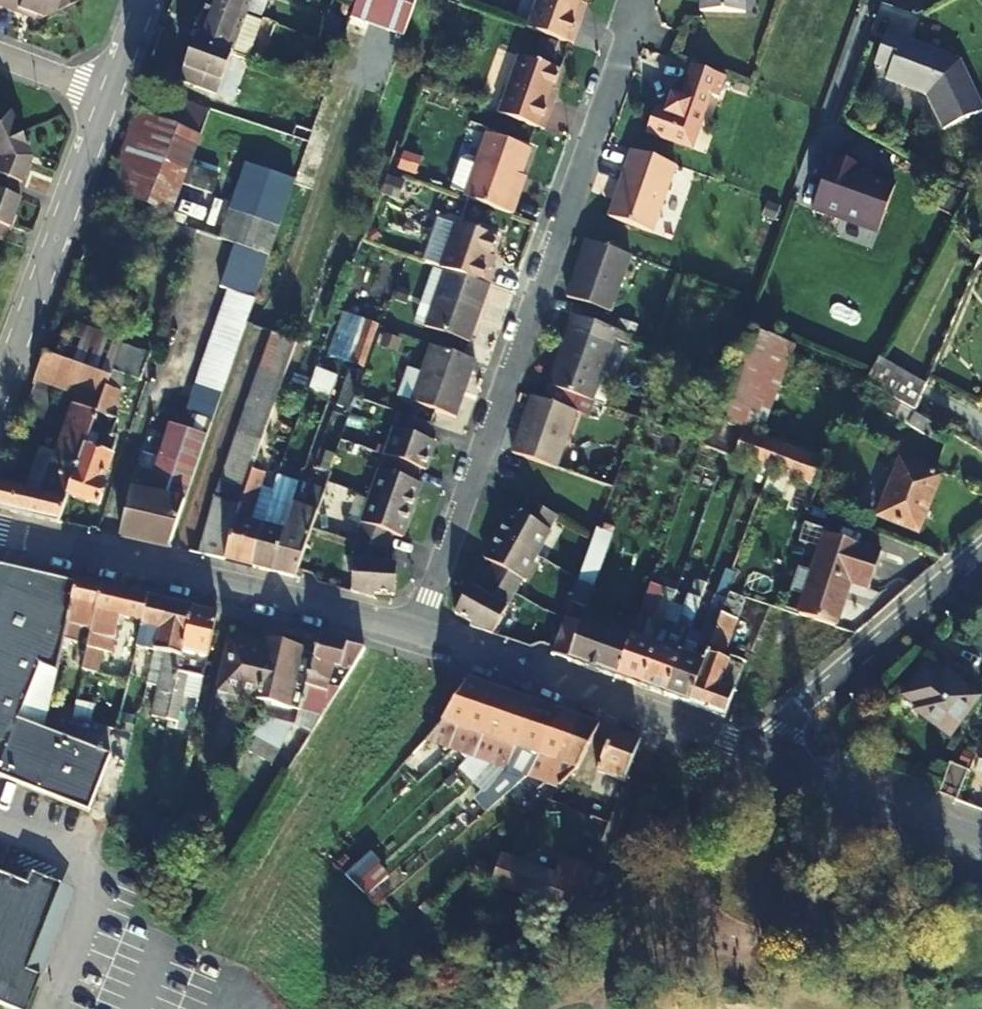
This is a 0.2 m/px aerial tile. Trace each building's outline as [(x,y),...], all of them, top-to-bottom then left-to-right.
[(4,10),(23,17),(25,14),(45,21),(66,12),(61,0),(8,0),(4,10)] [(66,12),(89,4),(91,0),(61,0),(66,12)] [(233,55),(248,14),(213,0),(212,0),(196,42),(233,55)] [(248,14),(254,0),(213,0),(248,14)] [(356,5),(407,23),(415,0),(357,0),(356,5)] [(573,45),(582,18),(578,16),(583,0),(538,0),(528,29),(573,45)] [(742,0),(699,0),(699,10),(741,11),(742,0)] [(248,14),(233,55),(247,61),(263,19),(248,14)] [(876,63),(892,69),(888,79),(929,94),(945,129),(981,112),(981,104),(962,58),(956,61),(945,57),(946,53),(904,38),(905,36),(889,31),(876,63)] [(233,55),(196,42),(182,79),(218,93),(233,55)] [(498,115),(544,130),(553,103),(549,102),(560,71),(519,57),(498,115)] [(719,98),(726,78),(693,66),(681,100),(671,96),(666,113),(654,109),(646,133),(691,149),(710,96),(719,98)] [(123,157),(185,179),(210,112),(211,109),(173,95),(160,123),(136,114),(120,156),(123,157)] [(16,135),(7,113),(0,111),(0,143),(16,135)] [(463,197),(511,214),(517,197),(511,195),(528,149),(485,134),(476,161),(464,194),(463,197)] [(17,200),(25,180),(20,177),(27,159),(16,135),(0,143),(0,193),(17,200)] [(650,234),(674,166),(631,150),(606,219),(650,234)] [(399,167),(413,172),(418,158),(404,153),(399,167)] [(170,217),(185,179),(123,157),(120,156),(106,193),(170,217)] [(449,189),(464,194),(476,161),(461,156),(449,189)] [(865,167),(835,156),(816,209),(882,233),(898,186),(873,177),(873,178),(862,175),(865,167)] [(247,165),(221,240),(235,246),(226,271),(235,274),(239,264),(244,249),(269,257),(294,182),(247,165)] [(0,193),(0,242),(17,200),(0,193)] [(165,217),(129,203),(116,236),(152,251),(165,217)] [(426,261),(434,264),(441,266),(457,223),(441,217),(426,261)] [(447,268),(490,283),(495,270),(484,266),(495,235),(457,221),(457,223),(441,266),(447,268)] [(632,257),(589,242),(569,298),(611,314),(632,257)] [(244,249),(239,264),(263,273),(269,257),(244,249)] [(263,273),(239,264),(235,274),(260,283),(263,273)] [(416,316),(429,320),(447,268),(441,266),(434,264),(416,316)] [(490,283),(447,268),(429,320),(427,324),(471,339),(490,283)] [(235,274),(226,271),(220,289),(229,292),(233,279),(235,274)] [(260,283),(235,274),(233,279),(258,288),(260,283)] [(258,288),(233,279),(229,292),(254,300),(258,288)] [(254,300),(229,292),(228,295),(253,303),(254,300)] [(253,303),(228,295),(224,307),(249,315),(253,303)] [(249,315),(224,307),(224,308),(248,317),(249,315)] [(248,317),(224,308),(219,321),(245,329),(248,317)] [(363,367),(378,324),(343,311),(328,355),(363,367)] [(596,401),(622,330),(576,314),(550,385),(596,401)] [(245,329),(219,321),(219,322),(244,331),(245,329)] [(244,331),(219,322),(214,334),(240,343),(244,331)] [(763,439),(799,345),(794,343),(754,328),(718,422),(763,439)] [(75,334),(64,362),(111,379),(121,351),(75,334)] [(240,343),(214,334),(214,337),(239,345),(240,343)] [(239,345),(214,337),(210,348),(235,356),(239,345)] [(434,344),(429,359),(415,396),(414,400),(458,415),(477,359),(434,344)] [(102,403),(68,498),(98,508),(106,490),(101,488),(118,437),(113,434),(118,422),(111,419),(127,376),(141,381),(150,357),(123,346),(121,351),(111,379),(102,403)] [(235,356),(210,348),(209,351),(234,358),(235,356)] [(234,358),(209,351),(205,361),(231,369),(234,358)] [(415,396),(429,359),(414,354),(401,391),(415,396)] [(111,379),(64,362),(45,356),(36,377),(55,385),(53,391),(74,399),(76,393),(102,403),(111,379)] [(931,389),(882,356),(869,380),(898,399),(916,411),(931,389)] [(231,369),(205,361),(204,364),(230,372),(231,369)] [(230,372),(204,364),(201,376),(225,383),(230,372)] [(317,368),(310,387),(329,394),(336,375),(317,368)] [(258,460),(287,377),(263,369),(218,498),(243,507),(258,460)] [(225,383),(201,376),(199,380),(224,388),(225,383)] [(224,388),(199,380),(196,388),(221,397),(224,388)] [(593,418),(600,402),(596,401),(550,385),(544,399),(535,396),(514,453),(558,468),(578,412),(593,418)] [(221,397),(196,388),(194,393),(196,394),(219,402),(221,397)] [(74,399),(54,455),(40,495),(22,491),(0,486),(0,509),(60,523),(60,520),(68,498),(102,403),(76,393),(74,399)] [(219,402),(196,394),(193,402),(216,410),(219,402)] [(931,438),(939,426),(916,411),(898,399),(891,414),(931,438)] [(216,410),(193,402),(188,416),(211,424),(216,410)] [(387,455),(418,467),(428,470),(437,443),(428,439),(433,425),(402,414),(387,455)] [(170,424),(152,417),(148,427),(166,434),(170,424)] [(727,453),(730,454),(749,462),(771,470),(818,487),(826,462),(763,439),(718,422),(711,419),(703,441),(702,444),(705,446),(727,453)] [(132,490),(131,491),(121,534),(121,537),(170,548),(171,545),(208,437),(176,425),(170,424),(166,434),(153,472),(148,470),(141,490),(132,490)] [(139,455),(132,490),(141,490),(148,470),(153,472),(166,434),(148,427),(139,455)] [(40,495),(54,455),(38,450),(22,491),(40,495)] [(329,473),(333,458),(311,452),(307,467),(329,473)] [(749,462),(730,454),(726,466),(746,473),(749,462)] [(372,497),(413,511),(423,484),(414,481),(418,467),(387,455),(372,497)] [(258,460),(243,507),(225,558),(224,561),(252,567),(253,565),(269,519),(276,498),(261,494),(270,465),(258,460)] [(940,479),(902,463),(879,516),(918,533),(940,479)] [(275,570),(288,533),(304,483),(288,481),(275,521),(269,519),(253,565),(252,567),(274,573),(275,570)] [(357,543),(389,547),(394,533),(404,537),(413,511),(372,497),(357,541),(357,543)] [(197,554),(224,561),(225,558),(243,507),(218,498),(197,554)] [(499,533),(537,555),(558,517),(530,501),(521,515),(512,510),(499,533)] [(313,527),(318,514),(305,510),(296,535),(288,533),(275,570),(274,573),(294,578),(305,545),(307,545),(313,527)] [(616,679),(632,636),(613,629),(611,633),(582,624),(594,589),(596,590),(615,535),(598,528),(595,537),(580,579),(565,620),(555,647),(552,655),(616,679)] [(537,555),(499,533),(486,558),(494,563),(486,576),(516,592),(537,555)] [(804,618),(838,629),(853,585),(871,591),(883,556),(827,538),(801,617),(804,618)] [(353,594),(375,600),(375,595),(395,596),(399,565),(388,563),(389,547),(357,543),(353,594)] [(111,756),(19,719),(40,666),(57,673),(64,641),(76,582),(0,564),(0,776),(88,810),(111,756)] [(516,592),(486,576),(478,591),(470,587),(456,613),(473,624),(471,627),(492,634),(516,592)] [(80,631),(91,633),(101,588),(76,582),(64,641),(77,644),(80,631)] [(689,630),(705,585),(697,582),(692,595),(690,596),(679,627),(689,630)] [(643,688),(658,645),(646,641),(665,588),(652,583),(632,636),(616,679),(643,688)] [(86,655),(83,669),(98,673),(99,666),(102,651),(112,653),(120,619),(141,625),(147,598),(101,588),(91,633),(86,655)] [(658,645),(667,622),(677,593),(665,588),(646,641),(658,645)] [(747,599),(730,594),(722,614),(739,621),(747,599)] [(166,603),(147,598),(141,625),(136,647),(154,652),(166,603)] [(166,603),(154,652),(166,655),(160,684),(159,684),(154,717),(167,720),(168,719),(193,609),(166,603)] [(193,609),(168,719),(178,721),(188,676),(203,679),(218,615),(193,609)] [(690,705),(724,717),(741,665),(725,659),(739,621),(722,614),(719,623),(690,705)] [(698,641),(686,637),(680,654),(666,696),(690,705),(719,623),(706,619),(700,634),(698,641)] [(679,627),(667,622),(658,645),(680,654),(686,637),(689,630),(679,627)] [(700,634),(689,630),(686,637),(698,641),(700,634)] [(86,655),(91,633),(80,631),(77,644),(75,652),(86,655)] [(299,712),(298,715),(307,717),(308,713),(311,713),(313,705),(318,707),(322,692),(328,694),(329,688),(335,667),(341,669),(347,645),(320,639),(317,651),(299,712)] [(299,712),(317,651),(276,643),(274,650),(232,641),(220,699),(242,704),(244,700),(299,712)] [(352,671),(365,649),(347,645),(341,669),(352,671)] [(643,688),(666,696),(680,654),(658,645),(643,688)] [(166,655),(154,652),(147,681),(159,684),(160,684),(166,655)] [(949,737),(978,700),(943,673),(939,678),(927,668),(905,697),(917,707),(915,711),(949,737)] [(442,723),(428,740),(452,748),(486,687),(467,680),(442,723)] [(452,748),(470,755),(503,693),(486,687),(452,748)] [(470,755),(489,762),(523,700),(503,693),(470,755)] [(489,762),(507,770),(542,707),(523,700),(489,762)] [(530,771),(560,713),(542,707),(507,770),(502,780),(511,792),(528,777),(530,771)] [(577,719),(560,713),(530,771),(528,777),(543,784),(577,719)] [(280,748),(295,725),(267,717),(258,728),(252,732),(257,734),(280,748)] [(575,773),(600,727),(577,719),(543,784),(557,789),(575,773)] [(589,795),(616,806),(640,742),(614,732),(589,795)] [(951,768),(940,794),(942,795),(955,800),(965,774),(951,768)] [(502,887),(549,903),(558,875),(511,860),(502,887)] [(8,1008),(24,1008),(37,974),(24,969),(58,880),(29,870),(25,880),(0,871),(0,1006),(8,1008)] [(24,969),(37,974),(71,885),(58,880),(24,969)]
